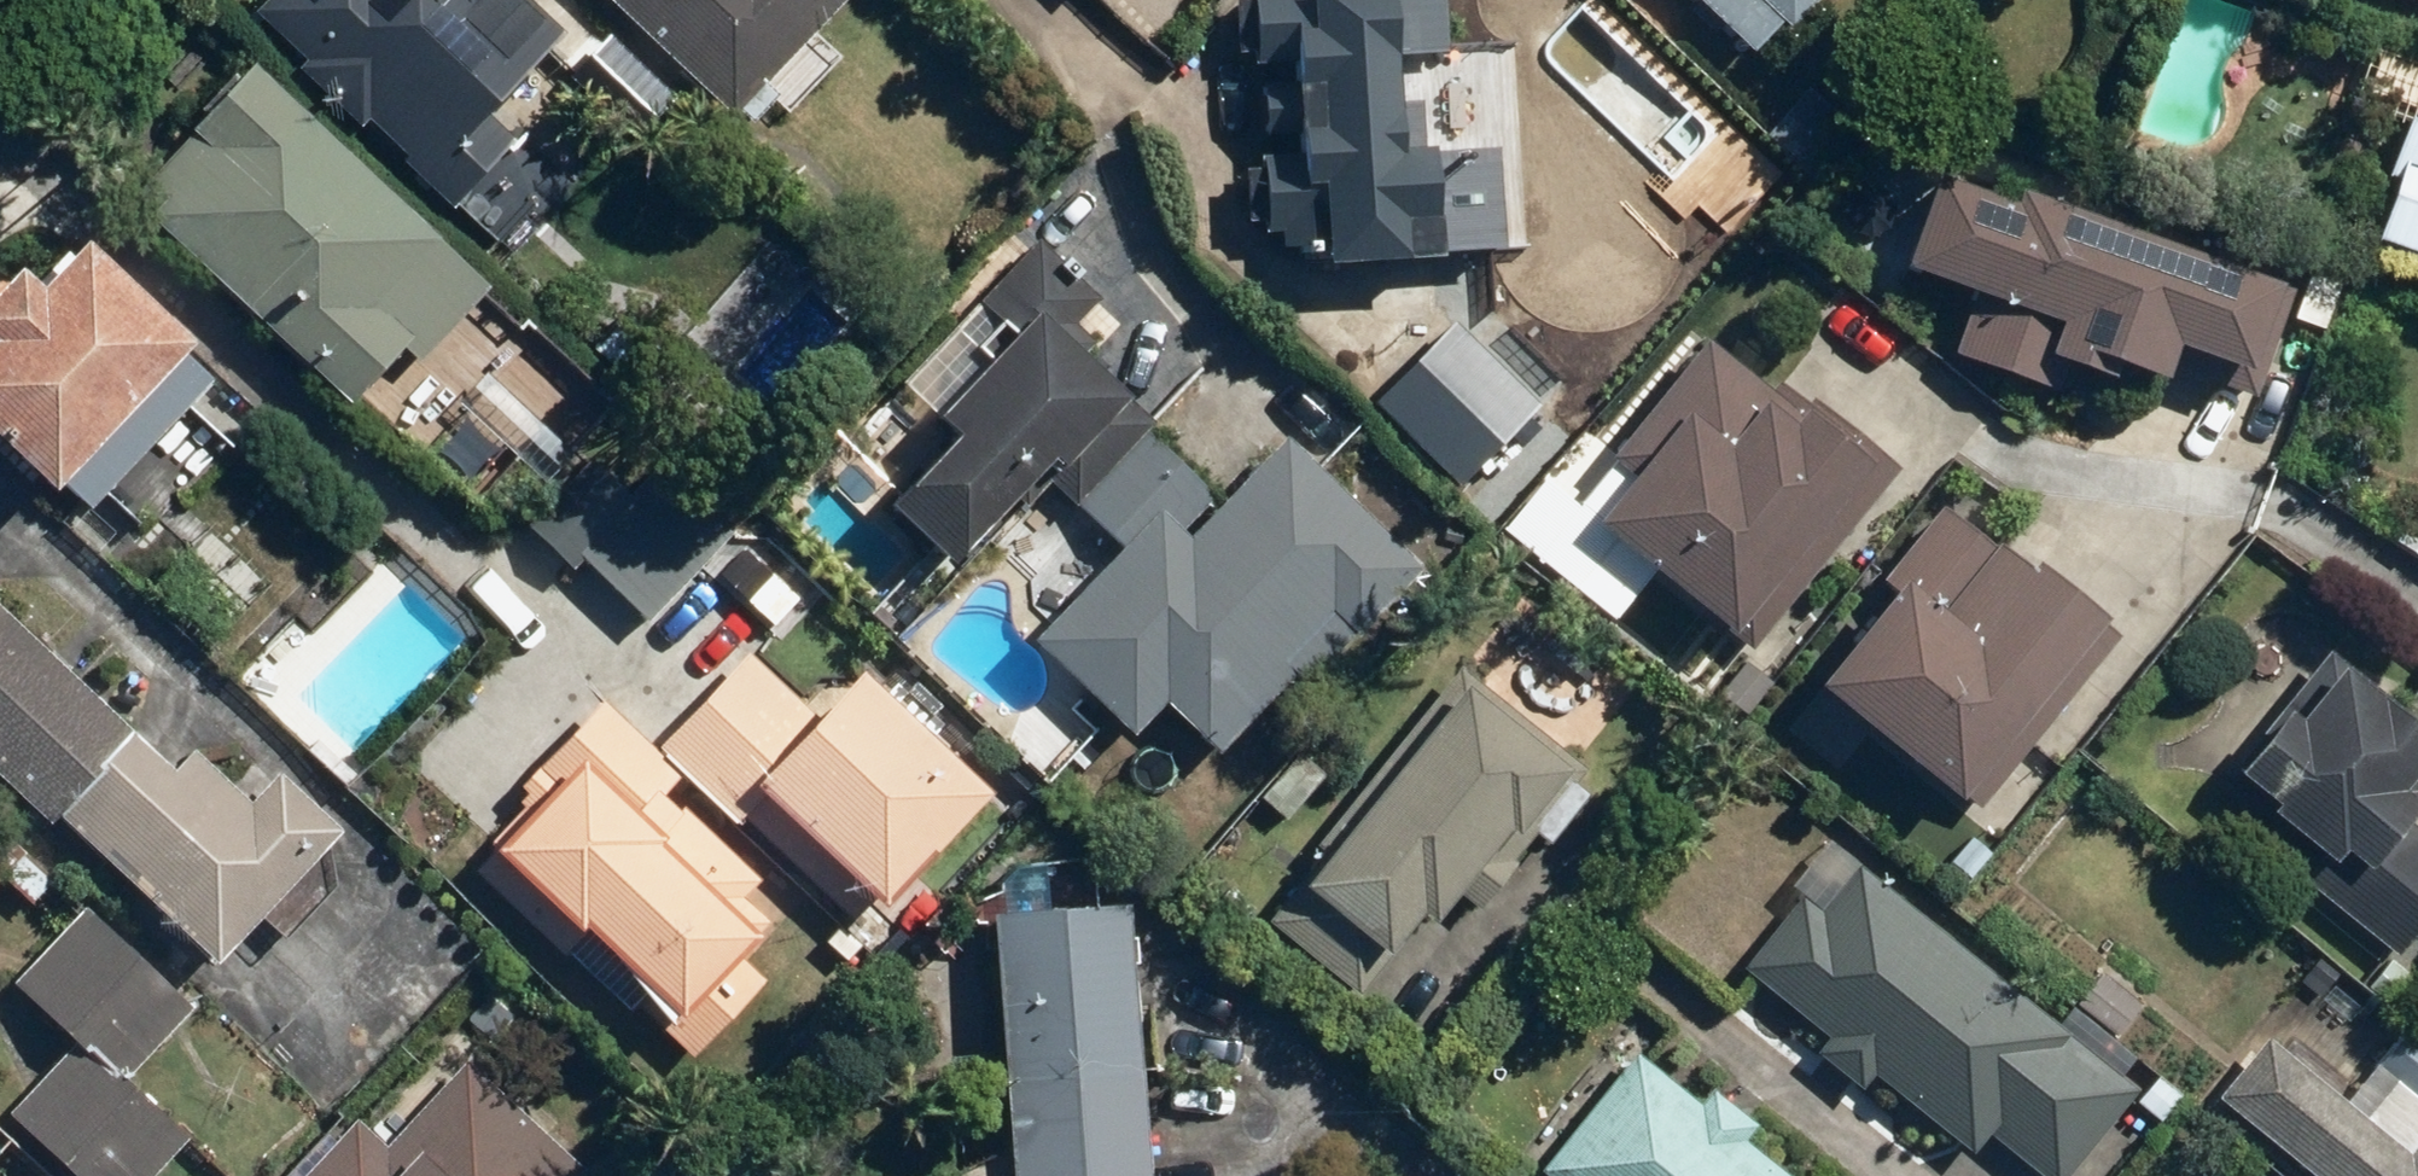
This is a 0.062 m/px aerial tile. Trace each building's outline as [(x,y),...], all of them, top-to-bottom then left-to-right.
[(584,42),(543,0),(274,0),(329,56),(315,70),(373,129),(386,116),(469,200),(533,138),(509,114),(584,42)] [(751,115),(856,0),(625,0),(751,115)] [(1265,61),(1306,61),(1306,76),(1271,76),(1271,127),(1301,127),(1301,141),(1272,141),(1272,245),(1438,244),(1438,211),(1470,211),(1470,140),(1436,140),(1436,103),(1420,103),(1419,49),(1458,49),(1458,0),(1265,0),(1265,61)] [(1775,50),(1820,0),(1720,0),(1775,50)] [(218,109),(180,147),(172,139),(142,169),(374,399),(429,344),(443,358),(510,291),(264,47),(210,101),(218,109)] [(2402,163),(2413,167),(2388,240),(2417,250),(2417,117),(2402,163)] [(2268,367),(2297,282),(2236,261),(2240,247),(2037,177),(2032,191),(1946,161),(1917,247),(1994,273),(1968,350),(2052,379),(2063,347),(2181,387),(2196,342),(2268,367)] [(0,352),(0,392),(88,478),(225,338),(117,232),(70,280),(46,257),(0,304),(0,310),(21,331),(0,352)] [(1105,292),(1047,235),(911,374),(965,427),(895,498),(957,559),(1042,473),(1075,505),(1174,404),(1083,314),(1105,292)] [(1544,387),(1461,311),(1379,400),(1462,476),(1544,387)] [(1868,509),(1909,459),(1799,370),(1788,384),(1717,327),(1616,451),(1643,473),(1615,507),(1753,618),(1852,496),(1868,509)] [(1118,546),(1039,628),(1142,728),(1181,688),(1231,737),(1299,667),(1315,683),(1440,554),(1306,424),(1238,494),(1162,421),(1077,507),(1118,546)] [(641,479),(604,448),(537,524),(585,565),(594,554),(659,610),(736,520),(661,456),(641,479)] [(1910,590),(1842,672),(1977,785),(2128,605),(2042,533),(2026,553),(1950,490),(1885,569),(1910,590)] [(63,817),(73,806),(147,724),(0,590),(0,759),(63,817)] [(2340,636),(2241,769),(2358,856),(2328,897),(2407,956),(2417,941),(2417,694),(2340,636)] [(824,710),(756,646),(670,738),(750,814),(782,780),(901,893),(1008,781),(876,656),(824,710)] [(1552,829),(1599,773),(1481,673),(1321,862),(1411,938),(1443,901),(1451,907),(1532,812),(1552,829)] [(478,856),(485,862),(635,1008),(658,984),(692,1017),(784,921),(753,892),(771,873),(679,784),(691,771),(608,691),(524,778),(540,793),(478,856)] [(274,778),(261,767),(250,779),(203,736),(184,757),(147,724),(73,806),(234,952),(355,819),(290,760),(274,778)] [(1872,1088),(1888,1068),(1979,1143),(1996,1122),(2062,1175),(2073,1175),(2152,1081),(1855,835),(1754,957),(1839,1027),(1822,1047),(1872,1088)] [(1024,1069),(1155,1061),(1144,890),(1067,895),(1064,851),(1011,854),(1024,1069)] [(98,892),(23,967),(90,1035),(129,1074),(204,998),(98,892)] [(2284,1022),(2229,1085),(2335,1175),(2417,1175),(2417,1138),(2284,1022)] [(90,1035),(17,1107),(86,1175),(155,1175),(193,1138),(129,1074),(90,1035)] [(1766,1123),(1719,1085),(1709,1097),(1646,1045),(1549,1163),(1564,1175),(1805,1175),(1756,1135),(1766,1123)] [(366,1108),(300,1175),(596,1175),(600,1171),(473,1049),(392,1133),(366,1108)] [(1024,1069),(1030,1175),(1162,1175),(1155,1061),(1024,1069)]
